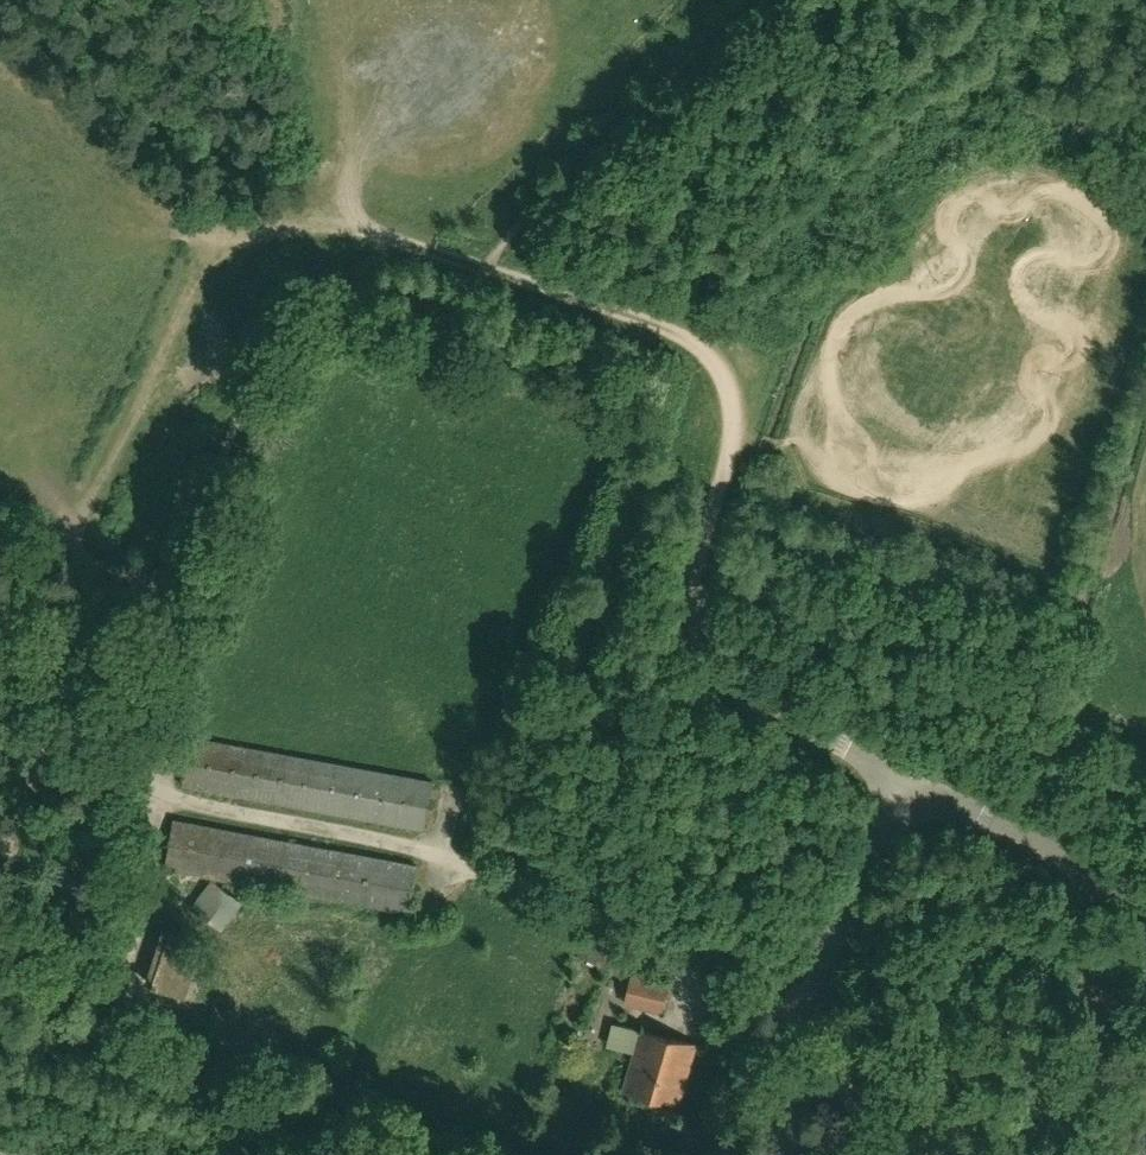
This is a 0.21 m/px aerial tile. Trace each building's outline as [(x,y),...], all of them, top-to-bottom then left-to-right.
[(433,782),(192,736),(183,784),(424,829),(433,782)] [(417,864),(174,819),(166,866),(409,912),(417,864)] [(669,983),(632,974),(625,1001),(662,1011),(669,983)] [(679,1103),(696,1043),(641,1027),(624,1087),(679,1103)]
